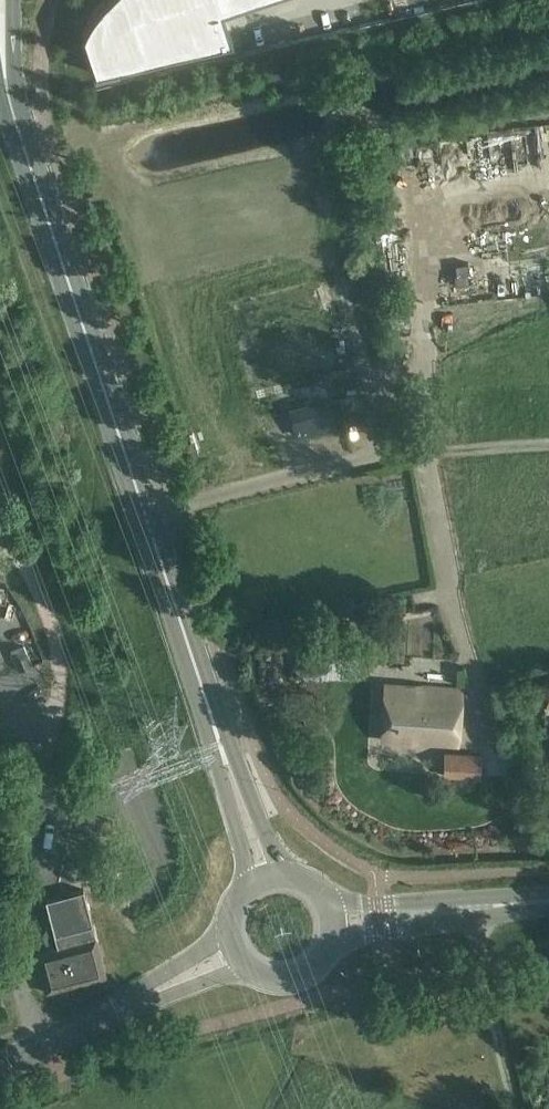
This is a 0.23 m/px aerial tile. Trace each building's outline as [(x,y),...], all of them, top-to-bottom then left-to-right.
[(105,2),(103,5),(101,7),(98,10),(96,12),(95,15),(93,18),(91,20),(89,23),(88,26),(86,29),(85,32),(84,35),(94,65),(96,74),(234,42),(224,10),(255,0),(107,0),(105,2)] [(328,401),(291,410),(298,435),(335,426),(328,401)] [(10,653),(19,671),(34,665),(25,646),(10,653)] [(312,678),(340,678),(339,656),(311,657),(312,678)] [(381,743),(459,747),(464,688),(385,682),(381,743)] [(545,706),(548,705),(548,683),(539,685),(545,706)] [(443,777),(480,780),(482,754),(445,752),(443,777)] [(45,898),(57,945),(35,951),(46,992),(106,977),(83,889),(45,898)]
